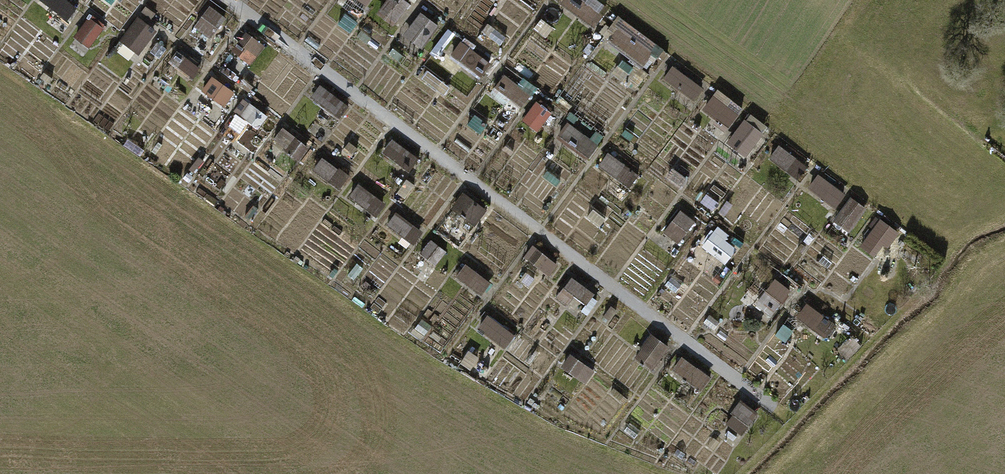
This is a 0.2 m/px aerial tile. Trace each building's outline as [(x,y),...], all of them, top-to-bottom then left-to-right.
[(67,0),(42,0),(68,19),(77,7),(67,0)] [(404,0),(389,0),(380,13),(396,25),(411,5),(404,0)] [(579,0),(561,0),(557,4),(591,28),(600,15),(579,0)] [(192,30),(208,41),(225,17),(210,6),(192,30)] [(440,26),(422,13),(407,34),(425,47),(440,26)] [(156,32),(138,18),(120,43),(139,56),(156,32)] [(102,29),(87,19),(66,49),(80,59),(102,29)] [(651,51),(620,29),(609,43),(641,66),(651,51)] [(233,53),(249,65),(263,45),(247,34),(233,53)] [(494,64),(463,41),(451,57),(483,80),(494,64)] [(198,67),(176,51),(167,64),(189,79),(198,67)] [(702,89),(670,66),(661,80),(693,103),(702,89)] [(450,85),(429,70),(424,76),(446,92),(450,85)] [(527,93),(501,75),(491,89),(517,108),(527,93)] [(234,95),(209,77),(201,88),(226,106),(234,95)] [(318,84),(310,96),(336,115),(345,103),(318,84)] [(258,128),(268,115),(242,97),(233,110),(258,128)] [(558,117),(534,99),(524,112),(549,130),(558,117)] [(736,116),(712,99),(703,111),(727,129),(736,116)] [(762,134),(744,121),(729,143),(746,155),(762,134)] [(594,145),(563,123),(555,134),(586,156),(594,145)] [(272,146),(295,161),(306,145),(284,131),(272,146)] [(420,160),(392,140),(383,153),(411,173),(420,160)] [(805,165),(778,146),(769,159),(796,178),(805,165)] [(639,175),(608,153),(598,166),(629,189),(639,175)] [(346,175),(320,157),(310,170),(336,188),(346,175)] [(842,194),(818,177),(810,189),(833,206),(842,194)] [(386,205),(360,186),(350,199),(376,218),(386,205)] [(487,210),(462,191),(451,207),(476,225),(487,210)] [(865,210),(850,199),(833,223),(848,234),(865,210)] [(693,218),(681,209),(665,230),(678,239),(693,218)] [(422,233),(396,214),(386,228),(412,247),(422,233)] [(896,234),(879,221),(861,246),(873,256),(883,242),(888,245),(896,234)] [(736,247),(714,231),(705,243),(728,259),(736,247)] [(445,251),(430,240),(420,253),(434,264),(445,251)] [(559,268),(535,252),(527,264),(551,280),(559,268)] [(491,282),(466,264),(458,276),(482,294),(491,282)] [(594,295),(571,279),(556,300),(568,308),(575,298),(586,307),(594,295)] [(789,291),(776,281),(759,305),(772,314),(789,291)] [(840,327),(810,306),(802,318),(831,339),(840,327)] [(516,337),(488,317),(478,330),(506,351),(516,337)] [(673,351),(651,336),(636,357),(657,372),(673,351)] [(597,371),(574,355),(565,367),(588,383),(597,371)] [(713,379),(685,358),(676,371),(704,392),(713,379)] [(759,418),(740,404),(735,412),(739,415),(731,426),(746,436),(759,418)]
